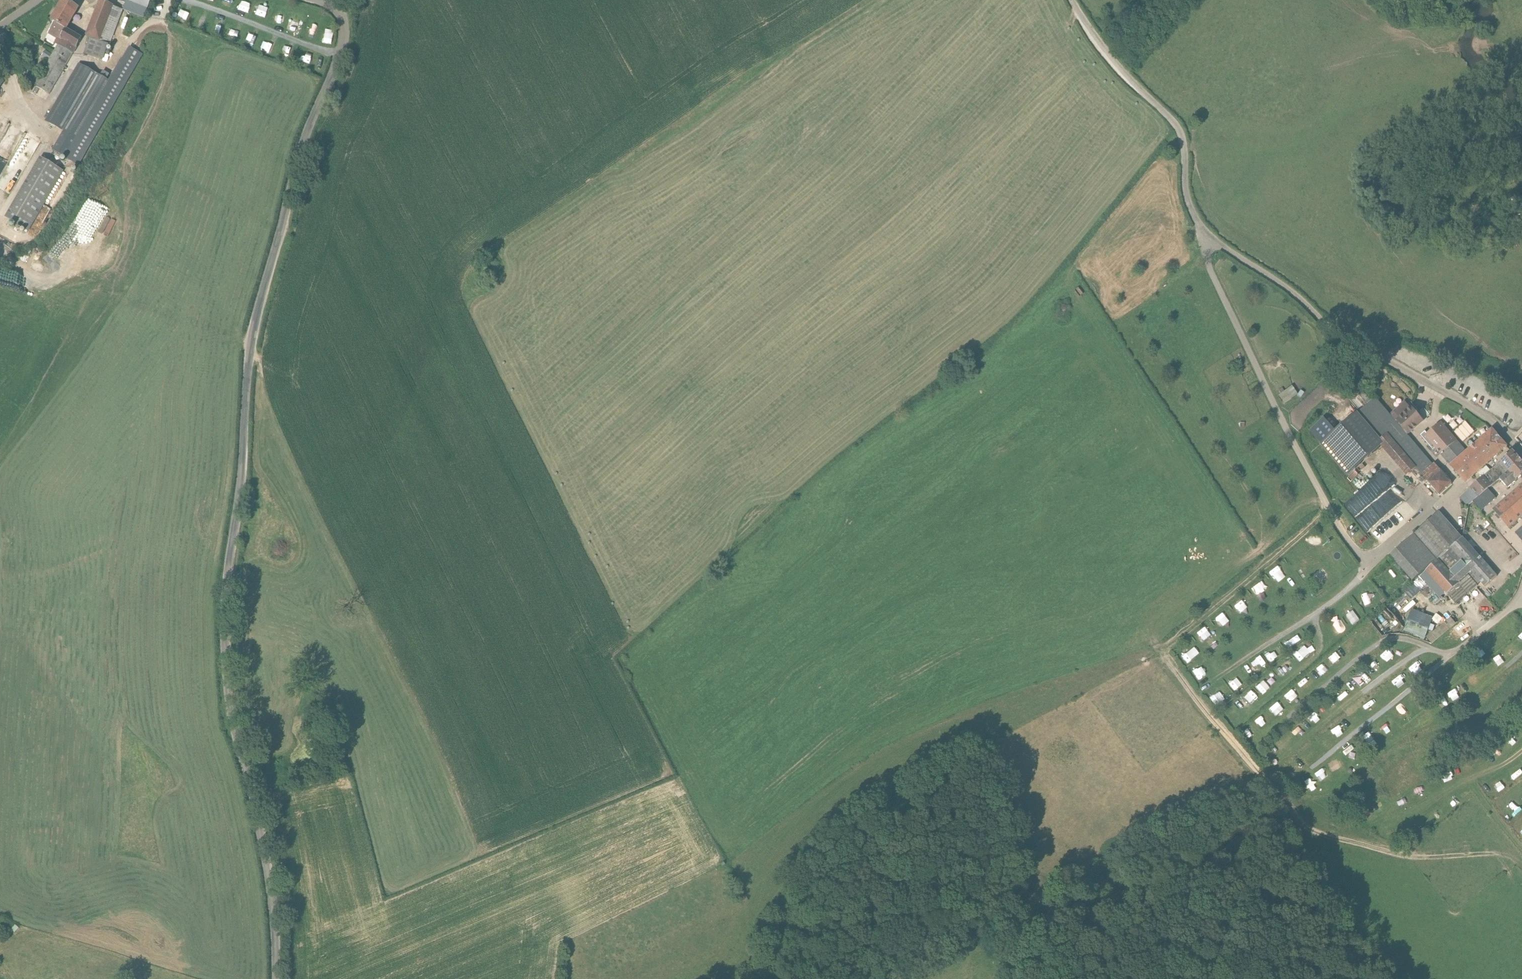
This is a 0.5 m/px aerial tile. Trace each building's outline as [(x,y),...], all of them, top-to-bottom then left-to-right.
[(66,29),(78,7),(66,0),(63,0),(51,21),(54,23),(65,29),(66,29)] [(114,7),(114,5),(101,0),(88,36),(110,43),(123,10),(114,7)] [(150,0),(120,0),(125,3),(123,10),(144,17),(150,0)] [(266,18),(270,10),(263,7),(259,15),(266,18)] [(59,35),(57,38),(60,37),(65,29),(54,23),(50,30),(59,35)] [(82,39),(66,29),(65,29),(60,37),(61,38),(77,47),(82,39)] [(326,30),(324,38),(333,40),(335,33),(326,30)] [(77,47),(61,38),(53,53),(53,52),(51,55),(45,51),(42,55),(49,59),(35,83),(30,80),(25,87),(32,90),(35,86),(49,94),(73,53),(74,54),(77,47)] [(263,52),(271,55),(275,44),(267,41),(263,52)] [(283,48),(280,59),(288,61),(291,51),(283,48)] [(306,68),(309,59),(300,56),(297,65),(306,68)] [(22,58),(18,64),(25,69),(29,62),(22,58)] [(108,80),(78,63),(45,121),(63,131),(52,149),(64,156),(108,80)] [(40,144),(30,137),(0,180),(0,183),(9,189),(40,144)] [(39,158),(8,220),(23,228),(26,222),(34,226),(62,169),(39,158)] [(1286,401),(1301,392),(1295,382),(1280,391),(1286,401)] [(1422,473),(1432,464),(1376,397),(1323,442),(1374,502),(1416,467),(1422,473)] [(1424,409),(1418,414),(1412,406),(1396,419),(1396,420),(1408,434),(1424,421),(1423,420),(1430,415),(1424,409)] [(1456,427),(1465,437),(1473,431),(1464,421),(1456,427)] [(1492,429),(1467,451),(1443,424),(1426,437),(1450,466),(1465,482),(1507,446),(1492,429)] [(1474,500),(1488,488),(1500,478),(1509,471),(1510,472),(1521,462),(1521,461),(1519,458),(1519,459),(1513,451),(1500,462),(1466,492),(1474,500)] [(1521,476),(1521,475),(1521,462),(1510,472),(1509,471),(1500,478),(1508,488),(1516,480),(1521,476)] [(1494,511),(1509,529),(1521,518),(1521,486),(1494,511)] [(1488,488),(1474,500),(1473,501),(1481,511),(1486,506),(1496,498),(1488,488)] [(1389,500),(1360,519),(1368,532),(1397,514),(1389,500)] [(1414,533),(1437,559),(1451,547),(1463,537),(1440,511),(1414,533)] [(1463,537),(1451,547),(1472,572),(1467,576),(1476,587),(1478,585),(1477,585),(1480,582),(1485,587),(1497,576),(1480,556),(1482,555),(1483,554),(1483,553),(1483,552),(1471,539),(1468,542),(1463,537)] [(1437,559),(1424,570),(1445,593),(1446,592),(1456,604),(1476,587),(1467,576),(1472,572),(1451,547),(1437,559)] [(1279,574),(1285,571),(1280,564),(1274,567),(1279,574)] [(1261,581),(1253,587),(1258,594),(1267,589),(1261,581)] [(1239,609),(1246,605),(1241,597),(1234,601),(1239,609)] [(1430,627),(1435,615),(1414,607),(1409,618),(1430,627)] [(1223,611),(1217,617),(1223,623),(1229,617),(1223,611)] [(1444,623),(1450,629),(1456,624),(1450,617),(1444,623)] [(1428,628),(1406,620),(1403,631),(1424,638),(1428,628)] [(1197,632),(1204,641),(1211,635),(1205,627),(1197,632)] [(1432,632),(1438,639),(1444,634),(1439,627),(1438,627),(1432,632)] [(1388,648),(1381,654),(1388,663),(1395,657),(1388,648)] [(1253,664),(1255,670),(1261,667),(1259,662),(1253,664)] [(1235,687),(1244,683),(1240,673),(1230,678),(1235,687)] [(1248,705),(1255,700),(1249,692),(1243,696),(1248,705)] [(1346,751),(1352,759),(1358,755),(1352,747),(1346,751)] [(1521,775),(1521,767),(1519,763),(1511,770),(1517,778),(1521,775)] [(1314,776),(1307,781),(1312,789),(1319,784),(1314,776)]
